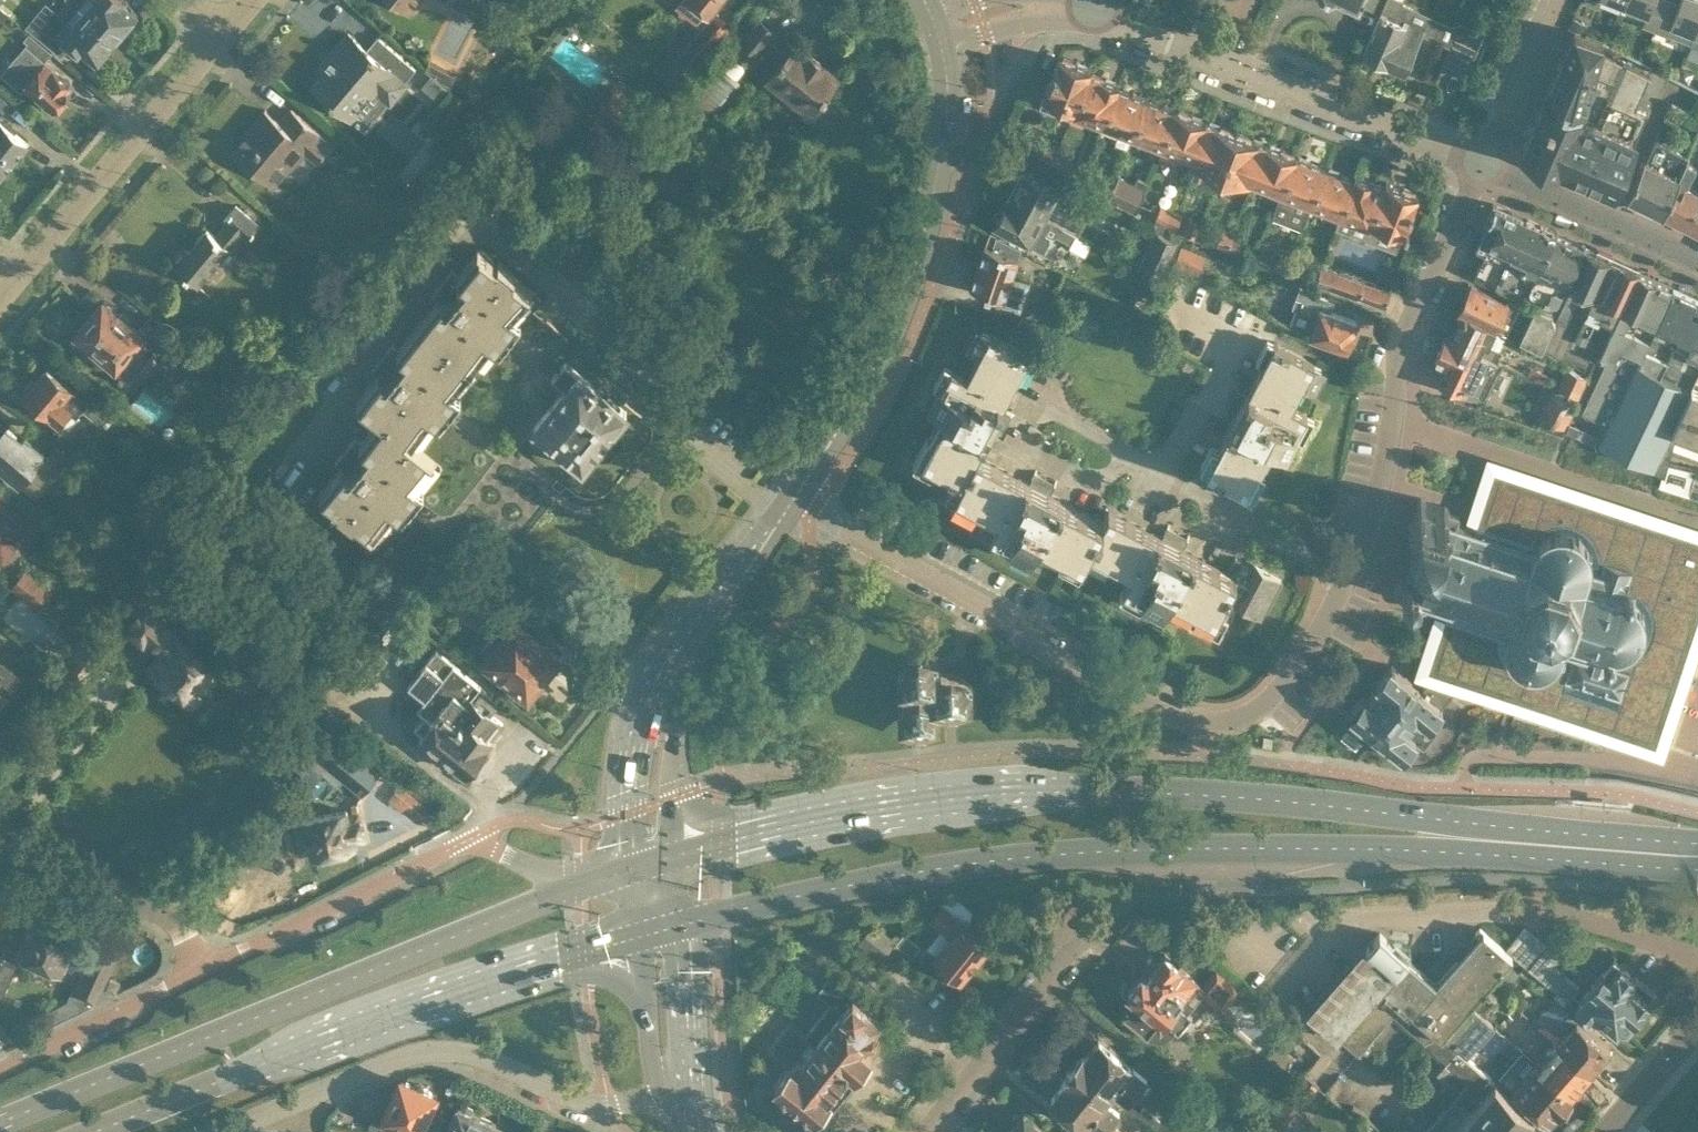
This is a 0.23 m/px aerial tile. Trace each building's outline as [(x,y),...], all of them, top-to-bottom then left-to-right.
[(17,18),(27,6),(19,0),(0,0),(0,4),(17,18)] [(46,3),(28,25),(61,53),(69,43),(83,55),(83,54),(96,64),(98,61),(97,59),(106,48),(111,49),(118,40),(70,0),(59,14),(46,3)] [(70,0),(118,40),(125,32),(123,27),(133,16),(135,17),(137,14),(125,4),(126,3),(123,0),(70,0)] [(413,15),(425,0),(395,0),(413,15)] [(450,2),(449,4),(453,5),(454,3),(471,12),(477,0),(447,0),(450,2)] [(680,3),(698,17),(707,6),(712,0),(683,0),(680,3)] [(1363,55),(1404,73),(1415,48),(1414,48),(1423,28),(1410,23),(1415,10),(1400,4),(1402,1),(1400,0),(1387,0),(1363,55)] [(1622,3),(1646,13),(1642,22),(1655,27),(1665,0),(1623,0),(1622,3)] [(1655,27),(1690,41),(1697,22),(1697,0),(1679,0),(1678,2),(1674,0),(1665,0),(1655,27)] [(0,5),(0,24),(9,13),(0,5)] [(730,21),(715,9),(687,43),(702,55),(730,21)] [(758,19),(721,67),(734,78),(751,57),(768,70),(764,73),(766,75),(766,76),(810,111),(811,109),(814,112),(819,111),(827,101),(826,97),(823,94),(838,74),(795,42),(792,45),(758,19)] [(1690,43),(1697,46),(1697,22),(1690,41),(1690,43)] [(1461,23),(1452,41),(1475,51),(1473,56),(1474,57),(1485,32),(1484,32),(1482,36),(1478,34),(1479,31),(1461,23)] [(29,32),(24,38),(29,43),(0,76),(0,78),(18,93),(21,90),(38,104),(43,98),(56,109),(74,88),(43,61),(51,52),(29,32)] [(367,49),(349,33),(321,66),(326,71),(314,85),(352,117),(376,90),(390,102),(406,84),(405,82),(417,68),(378,36),(367,49)] [(1663,75),(1572,36),(1521,154),(1612,193),(1646,113),(1663,75)] [(1048,79),(1043,91),(1045,92),(1043,96),(1059,102),(1055,112),(1071,118),(1072,114),(1089,69),(1074,64),(1075,62),(1063,57),(1063,59),(1059,58),(1050,80),(1048,79)] [(448,89),(456,74),(427,60),(423,69),(448,89)] [(1090,70),(1089,69),(1072,114),(1103,126),(1117,90),(1118,85),(1103,79),(1104,78),(1092,73),(1091,74),(1089,73),(1090,70)] [(1117,90),(1103,126),(1130,136),(1144,100),(1117,90)] [(9,103),(0,96),(0,114),(9,103)] [(1159,147),(1173,111),(1144,100),(1130,136),(1159,147)] [(1690,112),(1670,103),(1665,113),(1697,128),(1697,116),(1690,112)] [(246,138),(234,153),(264,178),(273,186),(285,171),(298,156),(300,158),(306,151),(320,162),(329,150),(316,139),(321,133),(292,109),(291,110),(296,114),(285,127),(265,110),(243,136),(246,138)] [(1173,111),(1159,147),(1189,158),(1203,122),(1189,116),(1190,115),(1178,111),(1178,112),(1175,111),(1174,111),(1173,111)] [(15,129),(6,121),(4,124),(0,120),(0,174),(27,143),(13,131),(15,129)] [(1189,158),(1187,162),(1218,174),(1234,133),(1232,133),(1232,131),(1220,127),(1220,128),(1203,122),(1189,158)] [(1249,186),(1251,182),(1265,145),(1250,139),(1250,138),(1241,134),(1240,136),(1234,133),(1218,174),(1249,186)] [(1645,159),(1627,198),(1644,206),(1661,215),(1686,160),(1688,155),(1657,141),(1648,160),(1645,159)] [(1281,193),(1295,158),(1295,157),(1293,156),(1293,154),(1281,150),(1280,151),(1265,145),(1251,182),(1281,193)] [(1047,168),(1055,155),(1043,149),(1036,163),(1047,168)] [(1063,159),(1055,155),(1047,168),(1056,173),(1063,159)] [(1281,193),(1273,213),(1302,224),(1309,204),(1323,168),(1295,158),(1281,193)] [(1687,184),(1697,165),(1686,160),(1661,215),(1685,227),(1697,203),(1697,189),(1687,184)] [(1340,216),(1341,212),(1353,180),(1323,168),(1309,204),(1340,216)] [(1008,195),(1006,198),(1076,235),(1078,236),(1078,234),(1064,227),(1077,204),(1080,205),(1081,202),(1058,189),(1041,180),(1021,170),(1014,185),(1010,186),(1007,192),(1008,195)] [(1113,183),(1115,179),(1105,174),(1096,193),(1106,198),(1113,183)] [(1113,183),(1106,198),(1116,203),(1135,212),(1147,181),(1146,180),(1138,176),(1135,182),(1119,175),(1117,180),(1115,179),(1113,183)] [(1341,212),(1340,216),(1369,227),(1384,187),(1381,186),(1382,185),(1371,180),(1370,182),(1355,176),(1354,176),(1353,180),(1341,212)] [(1384,187),(1369,227),(1400,239),(1404,229),(1405,230),(1410,218),(1408,217),(1417,195),(1414,194),(1415,192),(1402,187),(1402,189),(1385,183),(1384,187)] [(993,223),(992,225),(1014,237),(1043,252),(1051,238),(1055,237),(1070,245),(1076,235),(1006,198),(1000,211),(996,212),(992,219),(993,223)] [(1685,227),(1697,233),(1697,203),(1685,227)] [(1493,204),(1485,220),(1488,221),(1475,249),(1485,253),(1474,276),(1494,286),(1525,218),(1493,204)] [(247,238),(258,225),(236,206),(224,219),(228,222),(216,236),(207,229),(190,249),(184,244),(170,261),(198,285),(242,234),(247,238)] [(1163,225),(1170,210),(1159,206),(1153,221),(1163,225)] [(1180,215),(1170,210),(1163,225),(1173,229),(1180,215)] [(1525,295),(1553,231),(1525,218),(1494,286),(1523,299),(1525,295)] [(1186,219),(1180,233),(1193,238),(1198,224),(1186,219)] [(983,246),(969,287),(1002,299),(1001,302),(1017,308),(1027,280),(1011,274),(1020,248),(1019,248),(1004,240),(988,230),(983,246)] [(1225,251),(1231,235),(1220,231),(1214,247),(1225,251)] [(1568,281),(1584,245),(1553,231),(1525,295),(1545,305),(1548,300),(1557,304),(1568,281)] [(1157,232),(1141,265),(1168,278),(1177,242),(1157,232)] [(1241,239),(1231,235),(1225,251),(1236,255),(1241,239)] [(1180,245),(1173,264),(1189,270),(1196,251),(1180,245)] [(1578,325),(1609,257),(1584,245),(1568,281),(1573,283),(1557,315),(1578,325)] [(517,326),(538,300),(537,296),(513,276),(515,274),(499,261),(497,263),(478,248),(458,273),(453,269),(432,295),(437,299),(417,324),(479,373),(496,352),(517,326)] [(1284,273),(1289,257),(1279,253),(1273,269),(1284,273)] [(1300,261),(1289,257),(1284,273),(1294,276),(1300,261)] [(1613,323),(1637,270),(1609,257),(1578,325),(1570,346),(1590,355),(1591,354),(1592,354),(1608,320),(1613,323)] [(1321,268),(1316,284),(1360,299),(1365,283),(1321,268)] [(1606,359),(1584,406),(1610,418),(1671,285),(1637,270),(1613,323),(1598,356),(1606,359)] [(1610,418),(1597,445),(1662,473),(1669,451),(1676,430),(1670,429),(1690,386),(1697,369),(1697,297),(1671,285),(1610,418)] [(1459,312),(1464,314),(1495,329),(1497,327),(1506,331),(1520,303),(1508,298),(1506,303),(1471,286),(1459,312)] [(1296,310),(1290,325),(1304,332),(1304,333),(1348,348),(1349,345),(1353,344),(1355,338),(1352,335),(1354,332),(1353,332),(1357,322),(1323,310),(1327,300),(1299,290),(1292,309),(1296,310)] [(205,359),(151,315),(138,330),(132,324),(103,300),(76,333),(78,335),(72,342),(91,357),(97,351),(104,356),(114,365),(110,370),(118,376),(117,377),(121,381),(122,380),(130,386),(158,352),(155,350),(161,343),(195,371),(205,359)] [(1570,346),(1578,325),(1557,315),(1535,305),(1520,339),(1536,346),(1535,349),(1563,361),(1564,359),(1576,365),(1578,362),(1585,365),(1590,355),(1570,346)] [(1488,345),(1495,329),(1464,314),(1451,340),(1496,361),(1501,351),(1488,345)] [(460,397),(479,373),(417,324),(398,348),(393,344),(372,370),(377,374),(357,399),(380,418),(420,447),(439,424),(460,397)] [(944,418),(921,461),(961,481),(975,454),(976,455),(990,428),(1001,434),(1002,433),(999,432),(1009,413),(1013,415),(1014,414),(1001,407),(1029,354),(989,332),(982,329),(970,351),(977,355),(966,376),(950,368),(928,410),(944,418)] [(1445,337),(1434,361),(1446,366),(1438,383),(1460,394),(1462,389),(1465,390),(1484,398),(1501,363),(1496,361),(1451,340),(1445,337)] [(1320,367),(1273,342),(1244,398),(1236,394),(1237,392),(1236,391),(1226,411),(1227,412),(1228,410),(1236,414),(1206,469),(1246,490),(1269,448),(1285,456),(1306,415),(1291,407),(1302,385),(1309,388),(1320,367)] [(565,363),(552,379),(565,390),(542,416),(533,428),(538,432),(538,437),(545,443),(550,441),(565,453),(565,460),(573,466),(578,464),(583,467),(594,453),(601,458),(610,458),(623,442),(621,433),(615,426),(626,412),(565,363)] [(1557,387),(1578,397),(1588,376),(1566,366),(1557,387)] [(116,407),(85,380),(75,392),(75,391),(47,367),(35,381),(32,378),(24,388),(27,391),(25,394),(62,425),(74,411),(76,412),(80,407),(101,425),(116,407)] [(1669,451),(1687,457),(1697,461),(1697,390),(1690,386),(1670,429),(1676,430),(1669,451)] [(1564,428),(1576,401),(1552,390),(1540,417),(1564,428)] [(423,491),(443,466),(420,447),(380,418),(361,441),(355,437),(335,463),(340,467),(320,492),(337,506),(339,508),(337,510),(353,523),(355,521),(374,536),(382,542),(402,517),(423,491)] [(63,452),(55,446),(47,456),(26,439),(23,442),(8,429),(0,438),(0,464),(37,496),(54,476),(60,482),(76,463),(63,452)] [(975,454),(961,481),(953,495),(997,518),(989,534),(1030,555),(1038,540),(1081,563),(1087,550),(1103,521),(1101,520),(1049,493),(1056,480),(1055,480),(1053,484),(1034,474),(1036,470),(1035,469),(1028,482),(976,455),(975,454)] [(1395,585),(1395,586),(1395,588),(1396,589),(1397,590),(1398,592),(1399,592),(1400,593),(1400,594),(1415,599),(1414,601),(1415,602),(1415,603),(1416,604),(1416,606),(1417,607),(1418,607),(1420,608),(1421,609),(1422,609),(1424,609),(1425,608),(1426,608),(1427,607),(1428,606),(1429,606),(1430,604),(1438,606),(1437,610),(1445,613),(1447,609),(1444,619),(1429,663),(1427,669),(1434,672),(1461,680),(1656,745),(1697,617),(1697,537),(1494,469),(1474,528),(1457,523),(1458,520),(1457,520),(1459,514),(1448,511),(1449,509),(1447,508),(1448,506),(1444,505),(1443,507),(1424,500),(1424,498),(1420,497),(1420,499),(1418,498),(1417,502),(1418,503),(1412,522),(1410,522),(1409,526),(1411,526),(1410,528),(1414,529),(1415,528),(1422,530),(1418,543),(1417,543),(1410,564),(1411,564),(1407,577),(1406,577),(1406,578),(1404,578),(1403,578),(1401,578),(1400,578),(1399,579),(1397,580),(1396,581),(1396,582),(1395,583),(1395,585)] [(3,556),(16,541),(17,543),(20,539),(19,538),(34,520),(36,521),(37,521),(0,490),(0,553),(3,556)] [(1101,520),(1103,521),(1087,550),(1130,573),(1121,589),(1163,611),(1171,595),(1215,619),(1226,596),(1235,601),(1234,603),(1260,617),(1281,577),(1254,563),(1252,567),(1235,558),(1227,573),(1182,550),(1189,537),(1188,536),(1186,540),(1167,531),(1169,527),(1168,526),(1161,539),(1107,510),(1101,520)] [(40,580),(26,598),(40,609),(54,591),(40,580)] [(148,668),(193,705),(210,684),(214,684),(219,678),(218,673),(222,669),(217,666),(221,662),(224,665),(240,645),(224,631),(207,651),(211,653),(208,658),(146,607),(159,590),(146,580),(133,596),(143,605),(123,629),(139,642),(143,646),(147,641),(161,652),(148,668)] [(1056,601),(1055,603),(1049,614),(1054,618),(1056,618),(1063,605),(1062,604),(1056,601)] [(558,656),(532,635),(509,617),(482,650),(488,656),(485,659),(501,672),(527,694),(529,691),(535,691),(543,681),(542,676),(558,656)] [(108,653),(110,649),(88,631),(82,638),(104,657),(108,653)] [(436,651),(408,683),(429,701),(430,709),(414,729),(422,735),(420,737),(438,751),(454,764),(454,765),(464,773),(464,772),(469,776),(484,759),(479,755),(503,725),(489,713),(495,706),(481,694),(475,702),(470,698),(480,686),(454,665),(436,651)] [(920,692),(931,697),(931,680),(941,674),(941,662),(919,651),(898,662),(899,690),(910,697),(920,692)] [(1352,714),(1351,715),(1401,756),(1415,738),(1423,744),(1436,728),(1428,722),(1448,697),(1451,694),(1461,680),(1434,672),(1421,688),(1392,664),(1388,669),(1387,669),(1385,670),(1384,671),(1382,672),(1381,674),(1381,675),(1380,677),(1380,679),(1376,683),(1378,684),(1372,691),(1367,697),(1366,696),(1365,697),(1364,696),(1361,697),(1358,698),(1356,700),(1354,702),(1352,705),(1351,707),(1351,710),(1351,713),(1352,714)] [(9,695),(12,697),(23,683),(0,665),(0,707),(9,695)] [(953,719),(974,706),(973,680),(951,669),(941,674),(931,680),(931,697),(942,701),(943,714),(953,719)] [(899,702),(899,716),(899,726),(921,738),(943,725),(943,714),(942,701),(931,697),(920,692),(910,697),(900,701),(899,702)] [(294,710),(268,743),(301,769),(306,762),(327,736),(294,710)] [(316,760),(344,782),(361,796),(379,773),(334,738),(316,760)] [(365,840),(356,803),(351,804),(352,812),(347,813),(346,808),(303,818),(304,824),(294,826),(299,855),(310,853),(311,856),(355,847),(354,842),(365,840)] [(941,903),(929,918),(951,936),(935,957),(960,977),(962,975),(965,975),(970,968),(969,964),(988,941),(969,926),(941,903)] [(32,920),(23,939),(14,935),(3,958),(17,965),(22,954),(59,971),(74,938),(32,920)] [(858,941),(881,959),(896,939),(873,921),(858,941)] [(1393,1016),(1423,1043),(1434,1030),(1441,1035),(1453,1021),(1464,1030),(1465,1030),(1479,1013),(1468,1004),(1488,982),(1507,961),(1513,954),(1506,948),(1480,925),(1475,931),(1479,934),(1471,942),(1467,939),(1458,939),(1454,952),(1458,956),(1436,981),(1407,957),(1408,956),(1407,956),(1409,954),(1411,943),(1396,940),(1393,943),(1381,933),(1309,1013),(1338,1038),(1339,1036),(1360,1054),(1393,1016)] [(1524,963),(1543,940),(1525,925),(1506,948),(1513,954),(1524,963)] [(1561,955),(1543,940),(1524,963),(1569,998),(1579,985),(1554,964),(1561,955)] [(96,948),(77,989),(73,987),(67,1000),(47,1010),(53,1023),(91,1004),(94,999),(114,957),(96,948)] [(1135,995),(1121,1013),(1145,1032),(1152,1038),(1154,1038),(1156,1039),(1159,1040),(1162,1039),(1165,1039),(1170,1036),(1174,1032),(1176,1029),(1178,1031),(1192,1014),(1188,1011),(1194,1003),(1195,1002),(1202,993),(1221,1009),(1226,1004),(1240,987),(1217,968),(1203,984),(1196,978),(1196,977),(1180,964),(1166,952),(1154,968),(1152,966),(1146,974),(1143,972),(1129,990),(1135,995)] [(1628,1034),(1629,1032),(1636,1024),(1635,1018),(1633,1016),(1654,991),(1613,957),(1575,1004),(1592,1018),(1596,1013),(1622,1034),(1628,1034)] [(17,965),(3,958),(0,965),(0,996),(2,997),(17,965)] [(1507,961),(1488,982),(1500,992),(1519,971),(1507,961)] [(874,1026),(879,1018),(879,1017),(828,977),(816,992),(830,1002),(805,1034),(805,1035),(855,1075),(871,1055),(866,1050),(871,1044),(871,1040),(875,1040),(878,1035),(877,1028),(874,1026)] [(110,978),(106,987),(116,992),(120,982),(110,978)] [(1543,1009),(1533,1020),(1534,1021),(1590,1068),(1596,1061),(1604,1061),(1609,1055),(1607,1048),(1609,1045),(1562,1004),(1552,1016),(1543,1009)] [(854,1075),(855,1075),(805,1035),(805,1034),(804,1033),(804,1034),(788,1021),(768,1048),(784,1061),(785,1059),(791,1064),(790,1064),(774,1085),(784,1093),(776,1102),(778,1104),(781,1108),(783,1111),(786,1113),(790,1115),(794,1117),(796,1118),(804,1109),(814,1117),(829,1099),(833,1101),(854,1075)] [(1533,1113),(1511,1094),(1466,1056),(1453,1045),(1464,1030),(1453,1021),(1441,1035),(1434,1030),(1423,1043),(1445,1062),(1436,1072),(1443,1077),(1451,1068),(1469,1084),(1460,1094),(1438,1121),(1426,1131),(1516,1131),(1533,1113)] [(1534,1021),(1515,1043),(1522,1050),(1571,1091),(1572,1089),(1580,1089),(1585,1083),(1584,1075),(1590,1068),(1534,1021)] [(1082,1052),(1072,1065),(1122,1105),(1123,1105),(1146,1077),(1088,1029),(1074,1045),(1082,1052)] [(1464,1030),(1453,1045),(1466,1056),(1479,1042),(1465,1030),(1464,1030)] [(1571,1091),(1522,1050),(1499,1076),(1520,1094),(1546,1115),(1555,1105),(1558,1107),(1571,1091)] [(1158,1062),(1146,1077),(1161,1088),(1173,1074),(1158,1062)] [(1072,1065),(1061,1078),(1053,1072),(1040,1088),(1049,1095),(1048,1096),(1092,1131),(1100,1131),(1122,1105),(1072,1065)] [(1415,1098),(1433,1081),(1423,1071),(1405,1088),(1415,1098)] [(1305,1075),(1286,1097),(1298,1107),(1317,1085),(1305,1075)] [(401,1081),(384,1117),(400,1124),(397,1131),(416,1131),(417,1130),(434,1096),(432,1095),(431,1093),(430,1091),(428,1090),(427,1089),(425,1088),(423,1087),(421,1087),(419,1087),(417,1088),(401,1081)] [(503,1130),(495,1126),(496,1123),(474,1114),(472,1109),(465,1106),(461,1108),(457,1107),(446,1131),(502,1131),(503,1130)] [(1136,1116),(1157,1131),(1174,1131),(1175,1131),(1144,1106),(1141,1110),(1136,1116)] [(1006,1131),(1008,1131),(1050,1131),(1024,1110),(1021,1114),(1019,1113),(1016,1113),(1014,1114),(1013,1116),(1012,1119),(1012,1121),(1014,1123),(1013,1124),(1012,1124),(1006,1131)]
